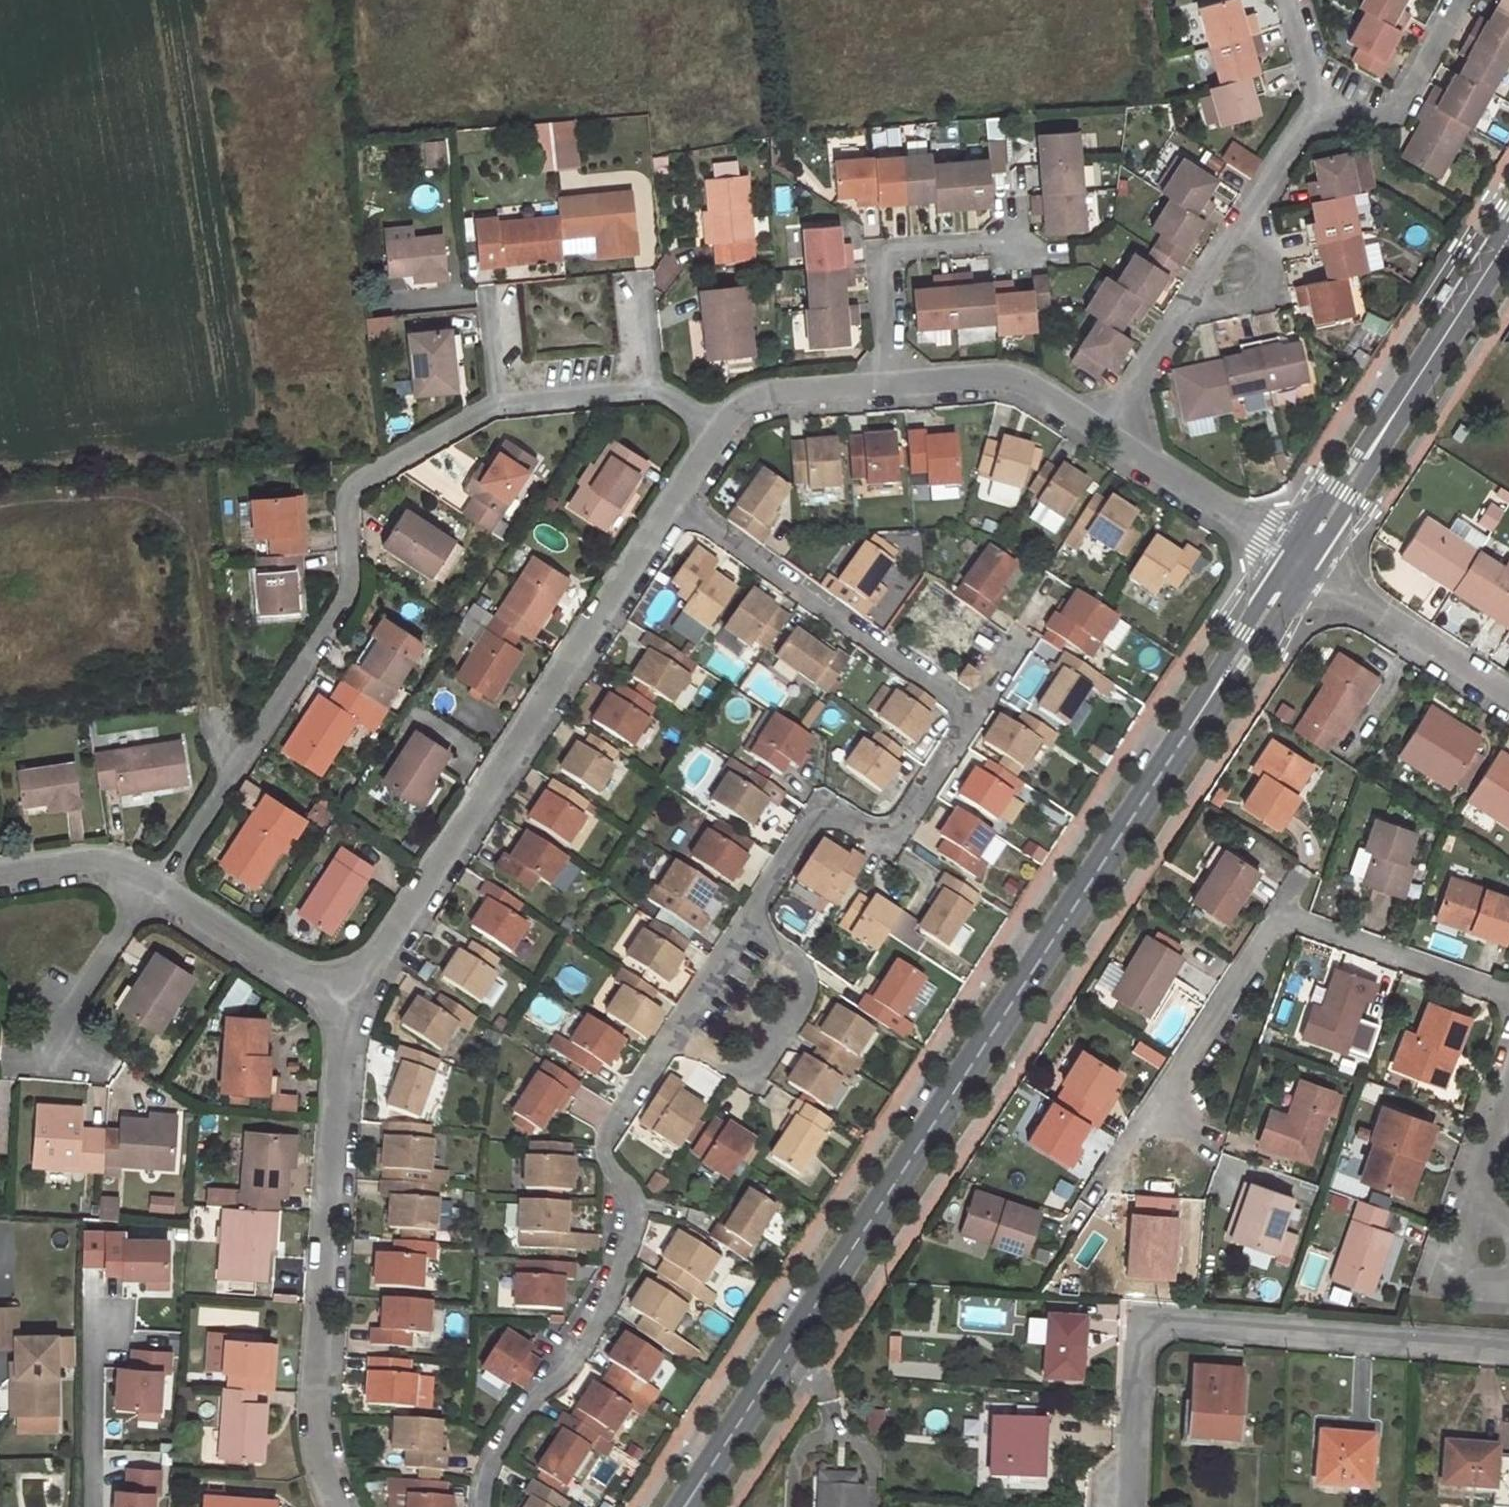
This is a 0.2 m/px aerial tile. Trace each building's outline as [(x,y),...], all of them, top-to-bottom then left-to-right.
[(1240,0),(1218,0),(1201,5),(1212,45),(1261,31),(1256,12),(1244,14),(1240,0)] [(1358,6),(1363,9),(1399,29),(1408,12),(1398,7),(1402,0),(1362,0),(1358,6)] [(1408,12),(1411,6),(1402,0),(1398,7),(1408,12)] [(1501,7),(1508,11),(1508,0),(1505,0),(1501,7)] [(1491,24),(1481,18),(1471,36),(1508,57),(1508,11),(1501,7),(1491,24)] [(1363,9),(1346,39),(1357,46),(1350,58),(1379,75),(1387,60),(1382,58),(1399,29),(1363,9)] [(1223,82),(1259,72),(1254,53),(1266,49),(1261,31),(1212,45),(1223,82)] [(1471,36),(1462,51),(1471,57),(1461,76),(1490,92),(1508,58),(1508,57),(1471,36)] [(1212,85),(1223,125),(1261,114),(1257,96),(1265,94),(1259,72),(1223,82),(1212,85)] [(1470,127),(1490,92),(1461,76),(1457,74),(1446,93),(1437,88),(1428,104),(1467,126),(1470,127)] [(1424,121),(1403,158),(1438,176),(1467,126),(1428,104),(1420,119),(1424,121)] [(532,123),(535,171),(578,169),(575,120),(532,123)] [(1077,131),(1037,135),(1039,163),(1079,160),(1077,131)] [(1007,174),(1004,141),(988,143),(989,160),(991,175),(1007,174)] [(1232,141),(1221,157),(1248,177),(1260,161),(1232,141)] [(1373,187),(1364,147),(1348,151),(1357,190),(1373,187)] [(1357,190),(1348,151),(1312,159),(1318,181),(1305,183),(1310,200),(1350,191),(1357,190)] [(902,158),(906,204),(935,202),(932,165),(931,155),(902,158)] [(874,160),(878,206),(906,204),(902,158),(874,160)] [(878,206),(874,160),(834,163),(837,198),(858,197),(859,208),(878,206)] [(961,162),(965,209),(993,207),(991,175),(989,160),(961,162)] [(1079,160),(1039,163),(1041,192),(1082,189),(1079,160)] [(1207,199),(1217,182),(1184,161),(1163,192),(1172,198),(1206,220),(1216,205),(1207,199)] [(932,165),(935,202),(936,211),(965,209),(961,162),(932,165)] [(747,174),(708,178),(711,211),(714,241),(717,240),(719,262),(755,259),(747,174)] [(1082,189),(1041,192),(1045,232),(1085,228),(1082,189)] [(1307,242),(1358,231),(1350,191),(1310,200),(1315,224),(1304,227),(1307,242)] [(637,250),(632,194),(559,200),(561,218),(562,235),(598,232),(600,253),(637,250)] [(1186,248),(1206,220),(1172,198),(1152,227),(1159,232),(1151,244),(1183,264),(1192,252),(1186,248)] [(711,211),(705,212),(708,241),(714,241),(711,211)] [(499,218),(478,220),(482,266),(565,258),(562,235),(561,218),(499,223),(499,218)] [(839,222),(803,225),(806,265),(854,261),(853,242),(841,243),(839,222)] [(1367,270),(1358,231),(1307,242),(1311,262),(1323,260),(1327,278),(1344,275),(1367,270)] [(444,233),(386,238),(390,275),(414,273),(426,272),(427,280),(448,279),(444,233)] [(1150,302),(1168,275),(1174,279),(1183,264),(1151,244),(1143,256),(1135,252),(1116,280),(1150,302)] [(854,261),(806,265),(809,305),(845,302),(844,282),(856,282),(854,261)] [(995,321),(992,281),(972,283),(972,271),(951,272),(955,324),(995,321)] [(414,273),(415,281),(427,280),(426,272),(414,273)] [(955,324),(951,272),(932,273),(934,285),(912,287),(915,326),(955,324)] [(1047,273),(1031,274),(1032,287),(1033,306),(1049,305),(1047,273)] [(1097,316),(1118,330),(1129,313),(1138,319),(1150,302),(1116,280),(1107,274),(1085,307),(1097,316)] [(1314,323),(1353,316),(1344,275),(1327,278),(1296,285),(1300,306),(1310,304),(1314,323)] [(992,281),(995,321),(996,331),(1035,328),(1033,306),(1032,287),(1014,289),(1014,279),(992,281)] [(748,285),(708,289),(710,316),(706,317),(710,356),(753,351),(748,285)] [(805,305),(808,347),(847,344),(846,322),(858,321),(856,301),(845,302),(809,305),(805,305)] [(1118,330),(1097,316),(1070,359),(1096,376),(1104,363),(1111,367),(1130,337),(1118,330)] [(993,324),(960,326),(960,341),(994,340),(993,324)] [(460,329),(448,330),(451,362),(462,362),(460,329)] [(448,330),(409,334),(414,392),(454,388),(451,362),(448,330)] [(1271,339),(1274,351),(1280,350),(1278,338),(1271,339)] [(1308,385),(1300,346),(1280,350),(1274,351),(1271,339),(1257,342),(1268,392),(1308,385)] [(1268,392),(1257,342),(1244,344),(1245,356),(1239,357),(1221,361),(1230,399),(1268,392)] [(1245,356),(1244,344),(1237,346),(1239,357),(1245,356)] [(1230,399),(1221,361),(1171,370),(1182,422),(1233,413),(1230,399)] [(964,481),(960,435),(930,437),(929,427),(909,429),(912,470),(930,469),(931,483),(964,481)] [(650,464),(610,440),(571,504),(611,529),(650,464)] [(903,486),(898,441),(851,444),(854,483),(870,481),(871,488),(903,486)] [(538,462),(508,443),(491,469),(486,477),(476,471),(464,491),(474,497),(463,513),(494,532),(538,462)] [(1021,496),(1036,457),(1006,444),(1003,451),(988,445),(980,473),(994,477),(992,486),(1021,496)] [(843,491),(839,445),(793,448),(796,486),(811,484),(812,493),(843,491)] [(491,469),(481,463),(476,471),(486,477),(491,469)] [(1065,525),(1089,489),(1064,471),(1059,477),(1046,468),(1030,492),(1043,501),(1038,507),(1065,525)] [(789,491),(767,475),(730,522),(759,543),(766,533),(761,529),(789,491)] [(304,531),(303,495),(294,496),(297,532),(304,531)] [(294,496),(253,499),(256,536),(272,534),(273,548),(260,549),(260,556),(300,553),(306,553),(304,531),(297,532),(294,496)] [(1088,539),(1114,557),(1126,565),(1142,540),(1131,533),(1139,521),(1112,503),(1108,508),(1095,500),(1078,524),(1091,533),(1088,539)] [(454,541),(406,510),(383,546),(430,577),(454,541)] [(1480,547),(1429,514),(1403,554),(1455,587),(1480,547)] [(1180,591),(1201,557),(1188,549),(1183,557),(1158,539),(1131,579),(1159,597),(1168,583),(1180,591)] [(436,581),(460,545),(454,541),(430,577),(436,581)] [(1507,565),(1480,547),(1455,587),(1508,622),(1508,563),(1507,565)] [(894,566),(869,548),(833,597),(864,619),(873,607),(867,603),(894,566)] [(1018,569),(993,551),(957,601),(988,622),(997,610),(991,605),(1018,569)] [(258,556),(261,615),(298,612),(296,591),(295,573),(301,573),(300,553),(260,556),(258,556)] [(707,556),(673,602),(682,610),(679,617),(706,635),(737,591),(713,574),(718,565),(707,556)] [(568,580),(532,557),(494,615),(521,632),(530,639),(568,580)] [(757,640),(769,649),(791,617),(754,590),(727,628),(753,646),(757,640)] [(1087,661),(1097,648),(1117,620),(1079,595),(1058,623),(1053,619),(1044,632),(1087,661)] [(494,615),(456,676),(491,699),(522,651),(512,645),(521,632),(494,615)] [(384,618),(358,658),(365,662),(391,622),(384,618)] [(1116,620),(1103,645),(1113,651),(1127,626),(1116,620)] [(391,622),(365,662),(358,658),(344,680),(368,696),(378,680),(393,689),(423,643),(391,622)] [(779,656),(828,690),(852,657),(838,648),(834,654),(798,629),(779,656)] [(634,681),(673,708),(691,682),(675,672),(685,657),(652,635),(642,650),(651,656),(634,681)] [(1039,711),(1064,728),(1099,676),(1067,656),(1058,669),(1065,674),(1039,711)] [(1374,678),(1339,657),(1321,685),(1325,688),(1297,732),(1326,751),(1336,736),(1341,740),(1363,706),(1358,703),(1374,678)] [(971,691),(978,679),(967,673),(960,684),(971,691)] [(317,698),(284,749),(320,772),(352,720),(361,725),(376,701),(368,696),(344,680),(339,677),(324,702),(317,698)] [(879,720),(915,744),(933,719),(927,715),(935,703),(910,685),(902,698),(896,693),(879,720)] [(594,724),(633,749),(651,723),(646,719),(654,708),(621,686),(612,700),(610,699),(594,724)] [(1451,722),(1428,707),(1424,712),(1447,727),(1451,722)] [(1450,787),(1480,741),(1451,722),(1447,727),(1424,712),(1397,754),(1450,787)] [(781,762),(789,767),(807,738),(772,714),(753,745),(758,748),(752,759),(774,773),(781,762)] [(1001,717),(985,742),(1023,768),(1040,743),(1048,749),(1056,736),(1023,714),(1015,726),(1001,717)] [(449,753),(417,733),(385,782),(426,807),(439,787),(431,782),(449,753)] [(848,767),(884,792),(901,766),(896,763),(903,752),(878,735),(871,746),(865,741),(848,767)] [(561,773),(596,796),(613,771),(607,767),(616,753),(592,738),(583,752),(578,748),(561,773)] [(188,785),(180,743),(95,756),(100,791),(120,788),(121,796),(188,785)] [(1306,765),(1271,743),(1252,771),(1263,779),(1245,807),(1279,829),(1298,799),(1295,797),(1289,793),(1306,765)] [(1496,752),(1468,797),(1508,824),(1508,760),(1496,752)] [(710,802),(749,827),(764,802),(773,808),(782,794),(729,760),(721,773),(726,776),(710,802)] [(975,770),(958,795),(994,820),(1012,794),(1006,790),(1013,779),(988,762),(980,773),(975,770)] [(75,765),(18,774),(23,809),(28,808),(30,817),(83,809),(75,765)] [(1295,797),(1312,769),(1306,765),(1289,793),(1295,797)] [(527,824),(565,849),(582,823),(576,819),(586,803),(554,783),(527,824)] [(259,811),(268,798),(249,785),(240,798),(259,811)] [(310,822),(269,796),(268,798),(259,811),(226,863),(258,883),(282,847),(290,834),(298,840),(310,822)] [(947,842),(939,854),(962,869),(973,876),(980,864),(985,862),(1000,839),(958,811),(940,838),(947,842)] [(1415,833),(1376,820),(1365,850),(1374,852),(1363,882),(1401,895),(1412,864),(1405,861),(1415,833)] [(705,833),(688,858),(727,883),(743,858),(741,856),(749,843),(716,821),(708,835),(705,833)] [(282,847),(290,853),(298,840),(290,834),(282,847)] [(536,880),(547,887),(566,859),(528,835),(510,862),(503,858),(495,871),(527,893),(536,880)] [(1261,870),(1218,843),(1205,863),(1214,869),(1194,900),(1227,923),(1261,870)] [(843,897),(865,862),(853,855),(849,861),(827,846),(801,885),(824,900),(831,889),(843,897)] [(372,869),(341,849),(301,912),(332,932),(372,869)] [(674,863),(656,891),(671,901),(665,912),(694,931),(703,918),(695,913),(711,887),(674,863)] [(918,931),(944,949),(978,897),(946,876),(937,890),(942,894),(918,931)] [(1450,880),(1438,913),(1472,924),(1469,931),(1504,944),(1508,929),(1508,900),(1450,880)] [(517,903),(487,883),(477,897),(484,901),(469,923),(523,959),(540,932),(511,912),(517,903)] [(870,905),(859,897),(841,922),(854,930),(851,934),(876,951),(888,932),(899,915),(874,898),(870,905)] [(918,925),(900,913),(899,915),(888,932),(920,955),(928,943),(913,932),(918,925)] [(1438,913),(1436,920),(1469,931),(1472,924),(1438,913)] [(640,930),(624,956),(664,982),(681,957),(678,955),(685,943),(652,921),(644,933),(640,930)] [(1160,921),(1149,937),(1177,956),(1188,939),(1160,921)] [(1149,937),(1146,935),(1122,973),(1111,990),(1145,1012),(1181,958),(1177,956),(1149,937)] [(444,980),(480,1004),(497,978),(491,974),(500,961),(474,944),(467,957),(460,952),(444,980)] [(194,978),(158,955),(146,973),(142,969),(117,1006),(157,1033),(194,978)] [(898,963),(873,1002),(865,997),(858,1009),(901,1038),(909,1026),(898,1018),(923,981),(898,963)] [(432,969),(426,965),(419,974),(425,978),(432,969)] [(1105,986),(1111,990),(1122,973),(1117,969),(1105,986)] [(646,1039),(662,1013),(649,1005),(657,994),(622,971),(614,984),(623,991),(607,1015),(646,1039)] [(1377,986),(1336,971),(1323,1007),(1320,1018),(1309,1014),(1302,1037),(1346,1051),(1363,999),(1372,1001),(1377,986)] [(417,1001),(400,1029),(440,1054),(457,1025),(465,1032),(473,1017),(442,997),(433,1011),(417,1001)] [(1323,1007),(1312,1004),(1309,1014),(1320,1018),(1323,1007)] [(1467,1017),(1431,1005),(1419,1037),(1405,1032),(1393,1069),(1420,1078),(1434,1083),(1446,1050),(1454,1053),(1467,1017)] [(837,1007),(820,1033),(825,1037),(819,1047),(854,1070),(861,1059),(856,1055),(872,1030),(837,1007)] [(265,1020),(227,1017),(221,1091),(230,1092),(248,1093),(276,1096),(277,1076),(268,1075),(271,1042),(264,1041),(265,1020)] [(599,1064),(607,1069),(624,1042),(589,1020),(572,1046),(577,1049),(569,1061),(592,1076),(599,1064)] [(383,1107),(413,1117),(435,1060),(397,1047),(391,1063),(399,1066),(383,1107)] [(805,1056),(788,1083),(823,1106),(840,1079),(846,1082),(854,1070),(819,1047),(811,1060),(805,1056)] [(1434,1083),(1443,1086),(1454,1053),(1446,1050),(1434,1083)] [(1120,1076),(1084,1052),(1064,1082),(1069,1086),(1057,1104),(1088,1124),(1095,1128),(1107,1109),(1101,1105),(1110,1091),(1120,1076)] [(1447,1101),(1463,1055),(1454,1053),(1443,1086),(1434,1083),(1420,1078),(1416,1091),(1447,1101)] [(546,1064),(513,1117),(538,1133),(563,1095),(569,1099),(578,1084),(546,1064)] [(681,1088),(667,1079),(646,1112),(659,1121),(652,1131),(678,1148),(703,1111),(678,1093),(681,1088)] [(1333,1092),(1301,1081),(1293,1107),(1297,1108),(1294,1118),(1289,1117),(1271,1110),(1260,1143),(1309,1161),(1333,1092)] [(1107,1109),(1117,1095),(1110,1091),(1101,1105),(1107,1109)] [(230,1092),(229,1102),(247,1104),(248,1093),(230,1092)] [(797,1119),(772,1155),(798,1172),(832,1121),(798,1099),(789,1113),(797,1119)] [(1052,1101),(1027,1140),(1070,1168),(1091,1136),(1084,1131),(1088,1124),(1057,1104),(1052,1101)] [(81,1106),(37,1103),(34,1140),(44,1141),(43,1163),(102,1167),(103,1160),(105,1133),(79,1131),(80,1125),(81,1106)] [(1293,1107),(1289,1117),(1294,1118),(1297,1108),(1293,1107)] [(1434,1126),(1382,1108),(1372,1138),(1376,1139),(1362,1179),(1397,1191),(1410,1152),(1424,1157),(1434,1126)] [(174,1165),(176,1120),(122,1116),(121,1128),(105,1126),(105,1133),(103,1160),(174,1165)] [(724,1127),(711,1118),(692,1148),(704,1157),(701,1160),(727,1178),(752,1140),(726,1123),(724,1127)] [(384,1137),(383,1171),(382,1181),(422,1184),(430,1184),(432,1141),(428,1141),(429,1126),(389,1123),(389,1137),(384,1137)] [(290,1134),(248,1132),(244,1190),(240,1190),(238,1207),(267,1209),(275,1210),(277,1193),(285,1194),(290,1134)] [(34,1140),(33,1163),(43,1163),(44,1141),(34,1140)] [(524,1155),(523,1185),(568,1188),(570,1158),(568,1158),(568,1144),(529,1141),(529,1156),(524,1155)] [(1397,1191),(1410,1196),(1424,1157),(1410,1152),(1397,1191)] [(436,1232),(438,1199),(421,1198),(422,1184),(382,1181),(381,1181),(381,1198),(390,1199),(389,1228),(436,1232)] [(1291,1199),(1251,1185),(1232,1238),(1272,1252),(1291,1199)] [(240,1190),(226,1189),(225,1206),(238,1207),(240,1190)] [(774,1206),(747,1189),(722,1228),(715,1223),(707,1236),(740,1256),(774,1206)] [(1040,1211),(976,1190),(963,1227),(982,1234),(980,1239),(1025,1255),(1040,1211)] [(519,1200),(518,1232),(534,1233),(533,1247),(572,1249),(572,1235),(565,1234),(566,1203),(519,1200)] [(1371,1291),(1391,1233),(1383,1230),(1389,1210),(1359,1200),(1353,1220),(1333,1278),(1371,1291)] [(256,1249),(257,1225),(266,1226),(267,1209),(238,1207),(225,1206),(222,1206),(217,1274),(254,1276),(256,1249)] [(1133,1215),(1129,1273),(1173,1276),(1177,1217),(1133,1215)] [(257,1225),(256,1249),(264,1250),(266,1226),(257,1225)] [(963,1227),(961,1233),(980,1239),(982,1234),(963,1227)] [(127,1233),(110,1232),(109,1272),(126,1273),(126,1277),(171,1278),(172,1241),(127,1240),(127,1233)] [(717,1258),(678,1234),(660,1260),(664,1262),(657,1272),(689,1292),(696,1282),(700,1284),(717,1258)] [(374,1288),(423,1292),(424,1261),(435,1261),(435,1242),(397,1240),(397,1257),(375,1256),(374,1288)] [(514,1275),(511,1307),(558,1309),(559,1280),(570,1280),(571,1263),(531,1261),(530,1275),(514,1275)] [(171,1278),(152,1278),(152,1288),(171,1288),(171,1278)] [(687,1306),(649,1281),(631,1308),(645,1316),(637,1328),(669,1349),(678,1335),(671,1331),(687,1306)] [(371,1331),(371,1344),(410,1347),(410,1333),(430,1334),(431,1302),(385,1298),(383,1331),(371,1331)] [(21,1335),(21,1308),(0,1308),(0,1347),(18,1347),(18,1377),(23,1377),(24,1413),(58,1413),(58,1335),(21,1335)] [(1044,1375),(1082,1377),(1084,1341),(1079,1340),(1080,1316),(1048,1313),(1044,1375)] [(225,1340),(225,1332),(209,1331),(207,1370),(224,1370),(225,1340)] [(495,1401),(508,1381),(516,1387),(519,1389),(537,1362),(525,1355),(529,1349),(502,1332),(469,1384),(495,1401)] [(607,1374),(631,1390),(638,1378),(646,1384),(662,1359),(624,1335),(608,1360),(614,1363),(607,1374)] [(225,1340),(224,1370),(229,1371),(228,1388),(253,1389),(272,1390),(273,1370),(265,1370),(266,1353),(266,1342),(225,1340)] [(266,1342),(266,1353),(265,1370),(273,1370),(273,1353),(274,1342),(266,1342)] [(173,1353),(136,1350),(134,1369),(122,1368),(118,1406),(139,1408),(161,1409),(164,1372),(171,1373),(173,1353)] [(366,1358),(364,1404),(408,1408),(410,1376),(403,1375),(403,1360),(366,1358)] [(1237,1441),(1241,1373),(1193,1370),(1189,1438),(1237,1441)] [(593,1382),(576,1407),(569,1417),(595,1434),(607,1442),(631,1406),(641,1412),(648,1401),(631,1390),(607,1374),(599,1386),(593,1382)] [(13,1377),(13,1414),(24,1413),(23,1377),(18,1377),(13,1377)] [(417,1378),(418,1402),(432,1402),(432,1378),(417,1378)] [(262,1459),(264,1404),(252,1403),(253,1389),(228,1388),(223,1387),(218,1456),(262,1459)] [(161,1409),(139,1408),(138,1417),(160,1419),(161,1409)] [(559,1430),(549,1445),(535,1467),(540,1471),(555,1481),(562,1485),(595,1434),(569,1417),(561,1412),(553,1426),(554,1427),(559,1430)] [(396,1419),(395,1447),(407,1449),(406,1467),(444,1471),(445,1454),(441,1454),(442,1423),(396,1419)] [(1037,1479),(1039,1421),(992,1419),(990,1477),(1037,1479)] [(549,1445),(559,1430),(554,1427),(545,1442),(549,1445)] [(1368,1487),(1371,1437),(1320,1433),(1317,1483),(1368,1487)] [(1496,1458),(1496,1449),(1480,1448),(1480,1445),(1444,1443),(1443,1483),(1493,1487),(1492,1506),(1499,1506),(1508,1506),(1508,1458),(1496,1458)] [(130,1469),(129,1491),(118,1491),(117,1506),(154,1506),(155,1494),(160,1495),(162,1472),(130,1469)] [(536,1477),(551,1487),(555,1481),(540,1471),(536,1477)] [(856,1474),(819,1472),(818,1484),(856,1486),(856,1474)] [(405,1506),(450,1506),(450,1500),(444,1499),(445,1484),(381,1479),(380,1494),(405,1496),(405,1506)] [(525,1506),(562,1506),(565,1502),(531,1481),(523,1494),(524,1495),(525,1495),(531,1499),(525,1506)] [(864,1486),(856,1486),(818,1484),(817,1506),(863,1506),(864,1486)] [(531,1499),(525,1495),(524,1495),(517,1506),(525,1506),(531,1499)] [(205,1496),(204,1506),(275,1506),(276,1501),(205,1496)]
